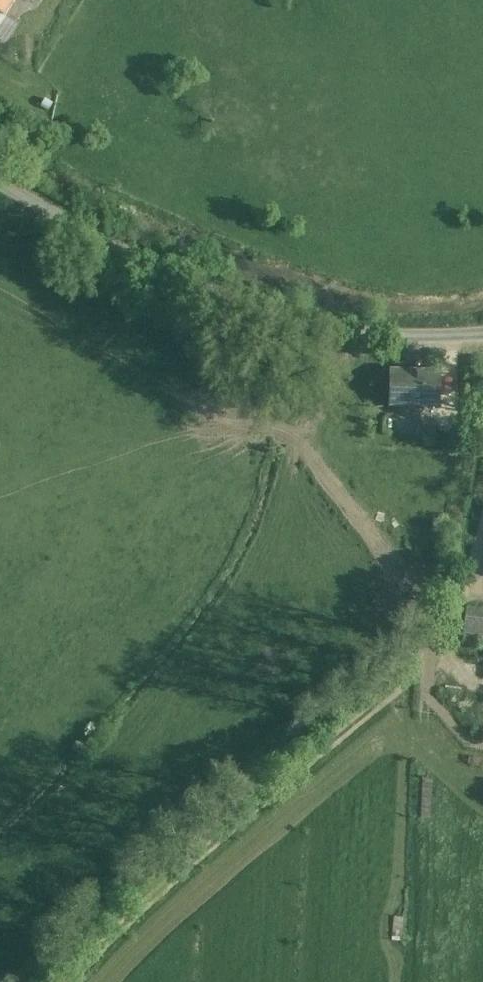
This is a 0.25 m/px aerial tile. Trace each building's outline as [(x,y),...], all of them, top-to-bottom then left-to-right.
[(3,18),(14,0),(0,0),(0,16),(3,18)] [(439,373),(409,372),(409,371),(389,371),(388,405),(438,406),(439,373)] [(466,606),(460,646),(482,649),(482,609),(466,606)]
